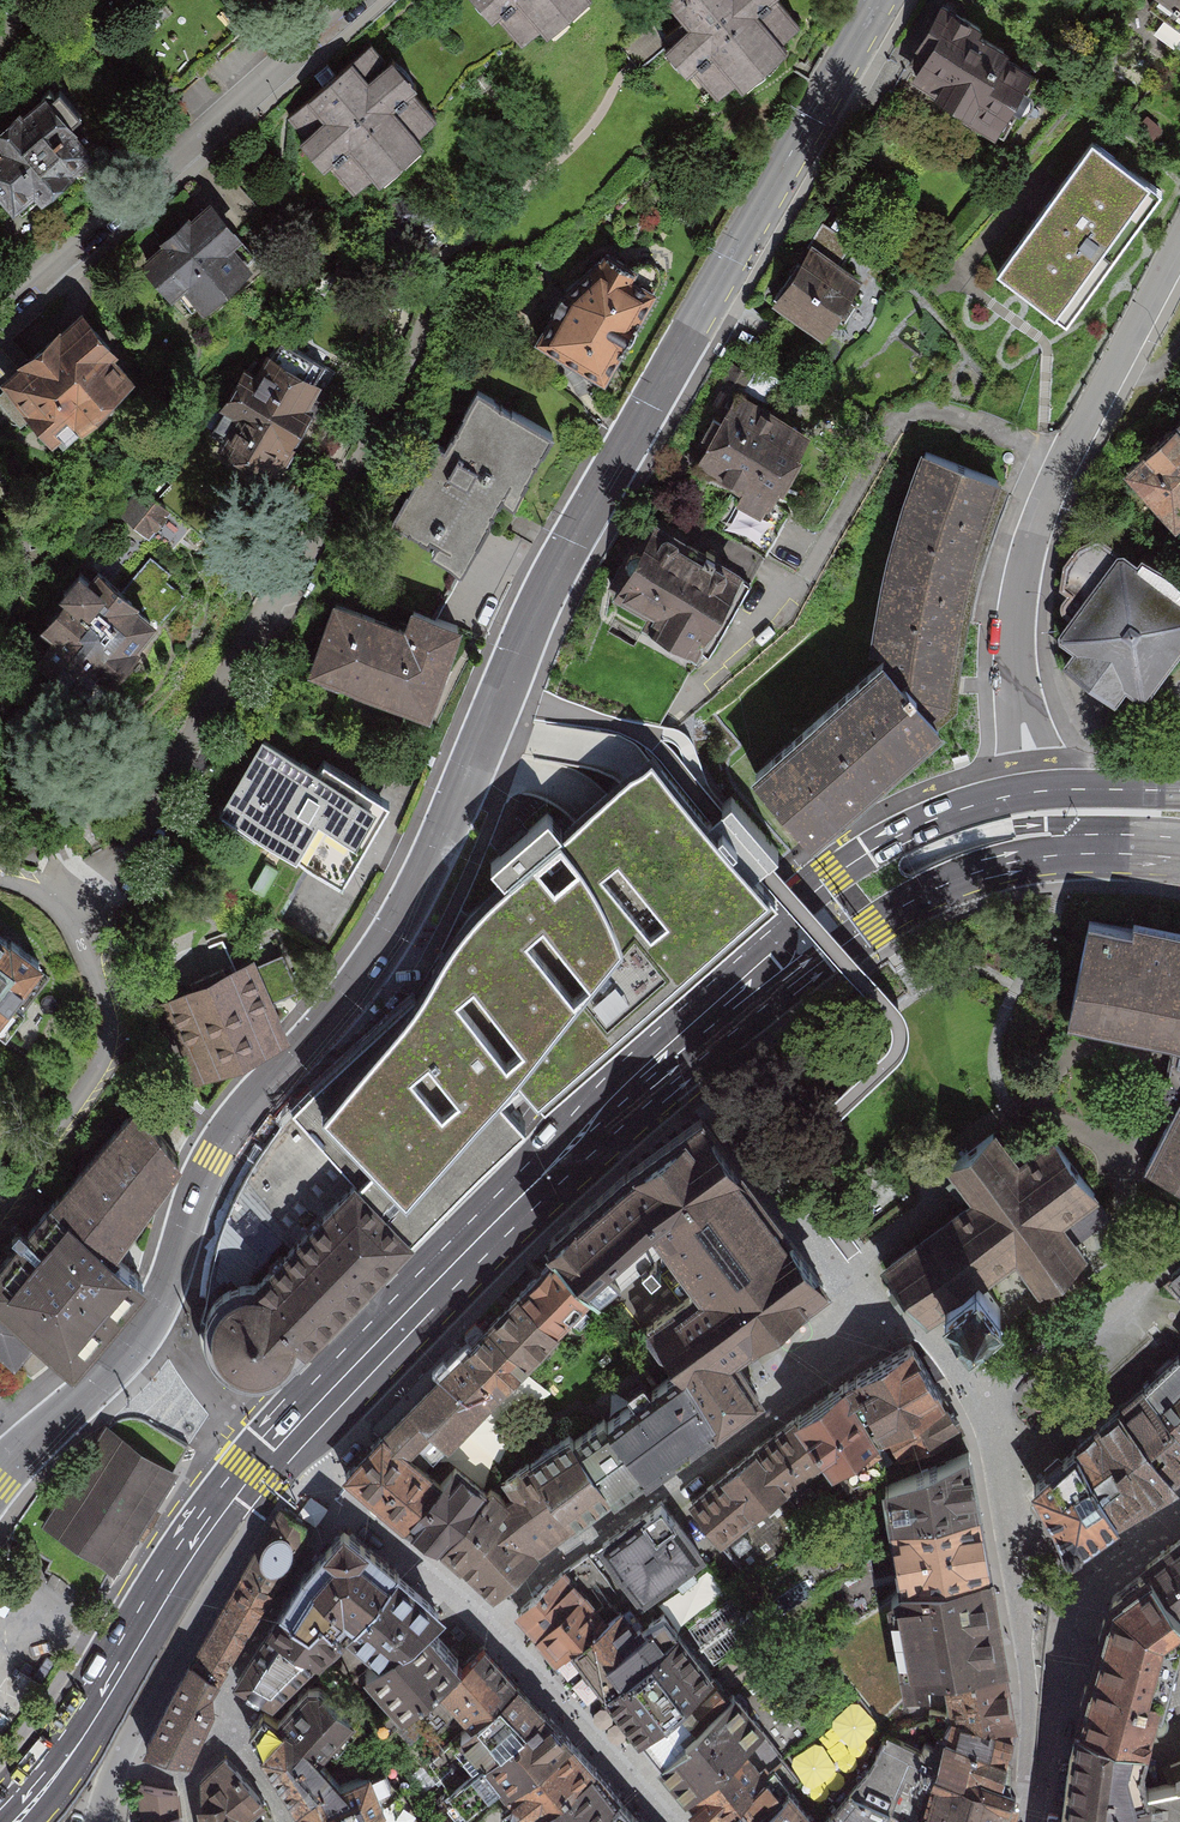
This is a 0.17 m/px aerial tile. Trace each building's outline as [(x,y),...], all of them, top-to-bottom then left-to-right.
[(508,47),(575,0),(474,0),(508,47)] [(709,99),(793,37),(766,0),(662,0),(658,3),(674,24),(661,34),(652,21),(617,47),(637,74),(659,58),(672,76),(685,66),(709,99)] [(1144,5),(1179,30),(1179,0),(1147,0),(1144,5)] [(940,14),(899,85),(982,132),(1023,61),(940,14)] [(367,46),(277,117),(339,195),(429,124),(367,46)] [(4,221),(88,157),(38,92),(0,121),(0,216),(4,221)] [(1093,149),(997,280),(1066,330),(1162,199),(1093,149)] [(203,197),(129,261),(178,319),(253,255),(203,197)] [(853,281),(804,246),(765,302),(814,337),(853,281)] [(572,268),(531,342),(593,376),(645,283),(592,253),(581,273),(572,268)] [(0,371),(0,406),(34,445),(119,371),(67,312),(0,371)] [(187,424),(261,475),(310,404),(236,354),(187,424)] [(801,428),(724,389),(683,469),(760,508),(801,428)] [(542,431),(471,391),(437,452),(428,447),(386,523),(452,560),(492,489),(505,496),(542,431)] [(1129,471),(1179,520),(1179,417),(1129,471)] [(869,661),(733,777),(793,847),(943,718),(954,643),(965,565),(994,484),(917,453),(885,542),(871,620),(869,661)] [(142,485),(114,513),(144,542),(171,515),(142,485)] [(646,524),(604,601),(696,650),(737,572),(646,524)] [(1116,552),(1058,633),(1073,645),(1062,659),(1114,700),(1125,682),(1143,695),(1179,642),(1179,599),(1116,552)] [(40,640),(23,659),(77,706),(151,623),(95,573),(84,585),(71,574),(25,626),(40,640)] [(393,625),(329,599),(298,677),(416,724),(455,625),(401,604),(393,625)] [(376,807),(254,741),(210,821),(332,887),(376,807)] [(514,1129),(495,1106),(515,1084),(531,1105),(539,1115),(746,929),(771,907),(759,893),(747,880),(742,874),(705,834),(645,766),(637,772),(594,811),(559,842),(542,825),(485,875),(501,895),(465,929),(428,986),(287,1124),(341,1183),(351,1193),(394,1240),(514,1129)] [(1088,929),(1067,1025),(1174,1047),(1179,1049),(1179,935),(1134,925),(1131,938),(1088,929)] [(2,1012),(35,970),(1,943),(0,946),(0,1015),(2,1012)] [(256,965),(166,1005),(189,1070),(279,1029),(256,965)] [(1174,1047),(1167,1085),(1161,1104),(1177,1117),(1179,1112),(1179,1049),(1174,1047)] [(609,1181),(546,1240),(558,1252),(598,1293),(663,1238),(698,1286),(648,1319),(684,1369),(715,1429),(766,1394),(737,1352),(778,1324),(829,1286),(705,1111),(609,1181)] [(0,1270),(0,1355),(17,1373),(36,1351),(57,1369),(127,1291),(93,1261),(177,1162),(121,1112),(35,1208),(42,1215),(0,1270)] [(1177,1117),(1145,1172),(1179,1190),(1179,1112),(1177,1117)] [(256,1371),(394,1240),(351,1193),(287,1124),(259,1156),(245,1180),(232,1205),(218,1239),(209,1268),(198,1325),(199,1340),(205,1359),(220,1373),(240,1375),(256,1371)] [(969,1196),(1019,1158),(996,1127),(945,1165),(969,1196)] [(1019,1158),(969,1196),(879,1263),(927,1322),(949,1306),(969,1332),(1002,1306),(984,1283),(1016,1260),(1036,1290),(1087,1256),(1077,1242),(1111,1216),(1097,1197),(1100,1195),(1052,1134),(1019,1158)] [(558,1252),(519,1292),(559,1331),(598,1293),(558,1252)] [(519,1292),(489,1323),(528,1363),(559,1331),(519,1292)] [(489,1323),(460,1352),(500,1391),(528,1363),(489,1323)] [(902,1348),(869,1371),(906,1422),(938,1399),(902,1348)] [(1173,1417),(1179,1409),(1179,1350),(1142,1385),(1173,1417)] [(460,1352),(384,1429),(428,1468),(500,1391),(460,1352)] [(603,1502),(715,1429),(684,1369),(570,1451),(603,1502)] [(869,1371),(835,1394),(871,1446),(881,1439),(906,1422),(869,1371)] [(1173,1417),(1142,1385),(1118,1404),(1147,1439),(1173,1417)] [(835,1394),(786,1428),(818,1474),(822,1480),(871,1446),(835,1394)] [(906,1422),(881,1439),(901,1468),(959,1427),(938,1399),(906,1422)] [(1075,1445),(1097,1479),(1147,1439),(1118,1404),(1075,1445)] [(1173,1417),(1147,1439),(1178,1474),(1179,1472),(1179,1425),(1173,1417)] [(179,1470),(106,1423),(58,1499),(41,1489),(11,1534),(50,1560),(45,1569),(85,1593),(102,1566),(115,1573),(179,1470)] [(786,1428),(682,1501),(714,1547),(818,1474),(786,1428)] [(384,1429),(342,1475),(404,1525),(441,1478),(428,1468),(384,1429)] [(1178,1474),(1147,1439),(1097,1479),(1119,1514),(1178,1474)] [(493,1522),(539,1551),(603,1502),(570,1451),(563,1441),(501,1477),(515,1496),(493,1522)] [(1075,1445),(1032,1482),(1067,1548),(1119,1514),(1097,1479),(1075,1445)] [(877,1489),(883,1529),(977,1514),(969,1454),(877,1489)] [(441,1478),(404,1525),(439,1548),(471,1505),(486,1486),(456,1461),(441,1478)] [(493,1522),(471,1505),(439,1548),(493,1595),(539,1551),(493,1522)] [(663,1506),(598,1553),(638,1605),(700,1559),(663,1506)] [(228,1590),(257,1608),(307,1528),(275,1507),(228,1590)] [(883,1529),(893,1589),(987,1574),(977,1514),(883,1529)] [(337,1624),(384,1571),(330,1526),(276,1607),(295,1623),(307,1610),(325,1629),(337,1624)] [(1152,1570),(1179,1607),(1179,1543),(1152,1570)] [(1075,1721),(1147,1741),(1161,1688),(1149,1686),(1163,1630),(1179,1618),(1179,1607),(1152,1570),(1109,1607),(1075,1721)] [(365,1654),(420,1620),(439,1615),(384,1571),(337,1624),(365,1654)] [(604,1614),(565,1574),(540,1596),(553,1610),(528,1637),(551,1664),(560,1655),(604,1614)] [(936,1680),(1003,1669),(987,1574),(893,1589),(890,1598),(909,1697),(933,1692),(932,1681),(936,1680)] [(196,1645),(221,1662),(240,1634),(257,1608),(228,1590),(196,1645)] [(528,1637),(553,1610),(540,1596),(537,1592),(512,1617),(528,1637)] [(260,1707),(325,1629),(307,1610),(295,1623),(276,1607),(240,1690),(260,1707)] [(595,1698),(658,1650),(639,1625),(624,1638),(604,1614),(560,1655),(595,1698)] [(421,1680),(448,1657),(420,1620),(365,1654),(353,1661),(387,1708),(421,1680)] [(595,1698),(627,1739),(707,1675),(676,1636),(658,1650),(595,1698)] [(184,1660),(211,1677),(221,1662),(196,1645),(184,1660)] [(458,1724),(504,1685),(473,1647),(452,1662),(448,1657),(421,1680),(458,1724)] [(184,1660),(138,1744),(187,1754),(209,1706),(203,1695),(211,1677),(184,1660)] [(1014,1727),(1003,1669),(936,1680),(942,1722),(951,1723),(1014,1727)] [(707,1675),(627,1739),(653,1766),(728,1700),(707,1675)] [(476,1762),(534,1712),(504,1685),(458,1724),(443,1737),(468,1766),(476,1762)] [(282,1731),(311,1759),(349,1720),(316,1694),(282,1731)] [(861,1697),(791,1757),(812,1781),(882,1721),(861,1697)] [(728,1700),(653,1766),(681,1798),(742,1749),(759,1735),(728,1700)] [(500,1789),(559,1737),(534,1712),(476,1762),(500,1789)] [(1075,1721),(1059,1813),(1151,1789),(1142,1762),(1147,1741),(1075,1721)] [(1010,1756),(1014,1727),(951,1723),(946,1743),(1010,1756)] [(249,1748),(282,1795),(330,1776),(311,1759),(282,1731),(274,1724),(249,1748)] [(522,1817),(583,1766),(559,1737),(500,1789),(522,1817)] [(1002,1793),(1010,1756),(946,1743),(936,1742),(923,1771),(1002,1793)] [(681,1798),(689,1809),(699,1821),(702,1821),(757,1777),(762,1773),(742,1749),(681,1798)] [(195,1802),(220,1794),(230,1821),(263,1805),(225,1757),(196,1774),(195,1802)] [(400,1807),(389,1783),(380,1786),(367,1761),(330,1776),(282,1795),(293,1821),(355,1821),(400,1807)] [(607,1798),(583,1766),(522,1817),(517,1821),(518,1821),(580,1821),(607,1798)] [(923,1771),(905,1821),(995,1821),(1002,1793),(923,1771)] [(702,1821),(753,1821),(778,1797),(757,1777),(702,1821)] [(140,1821),(181,1821),(177,1792),(139,1784),(140,1812),(140,1821)] [(1151,1789),(1059,1813),(1059,1821),(1151,1821),(1151,1789)] [(230,1821),(220,1794),(195,1802),(192,1802),(196,1821),(230,1821)] [(753,1821),(803,1821),(778,1797),(753,1821)] [(622,1814),(607,1798),(580,1821),(629,1821),(622,1814)] [(400,1807),(355,1821),(406,1821),(400,1807)]
